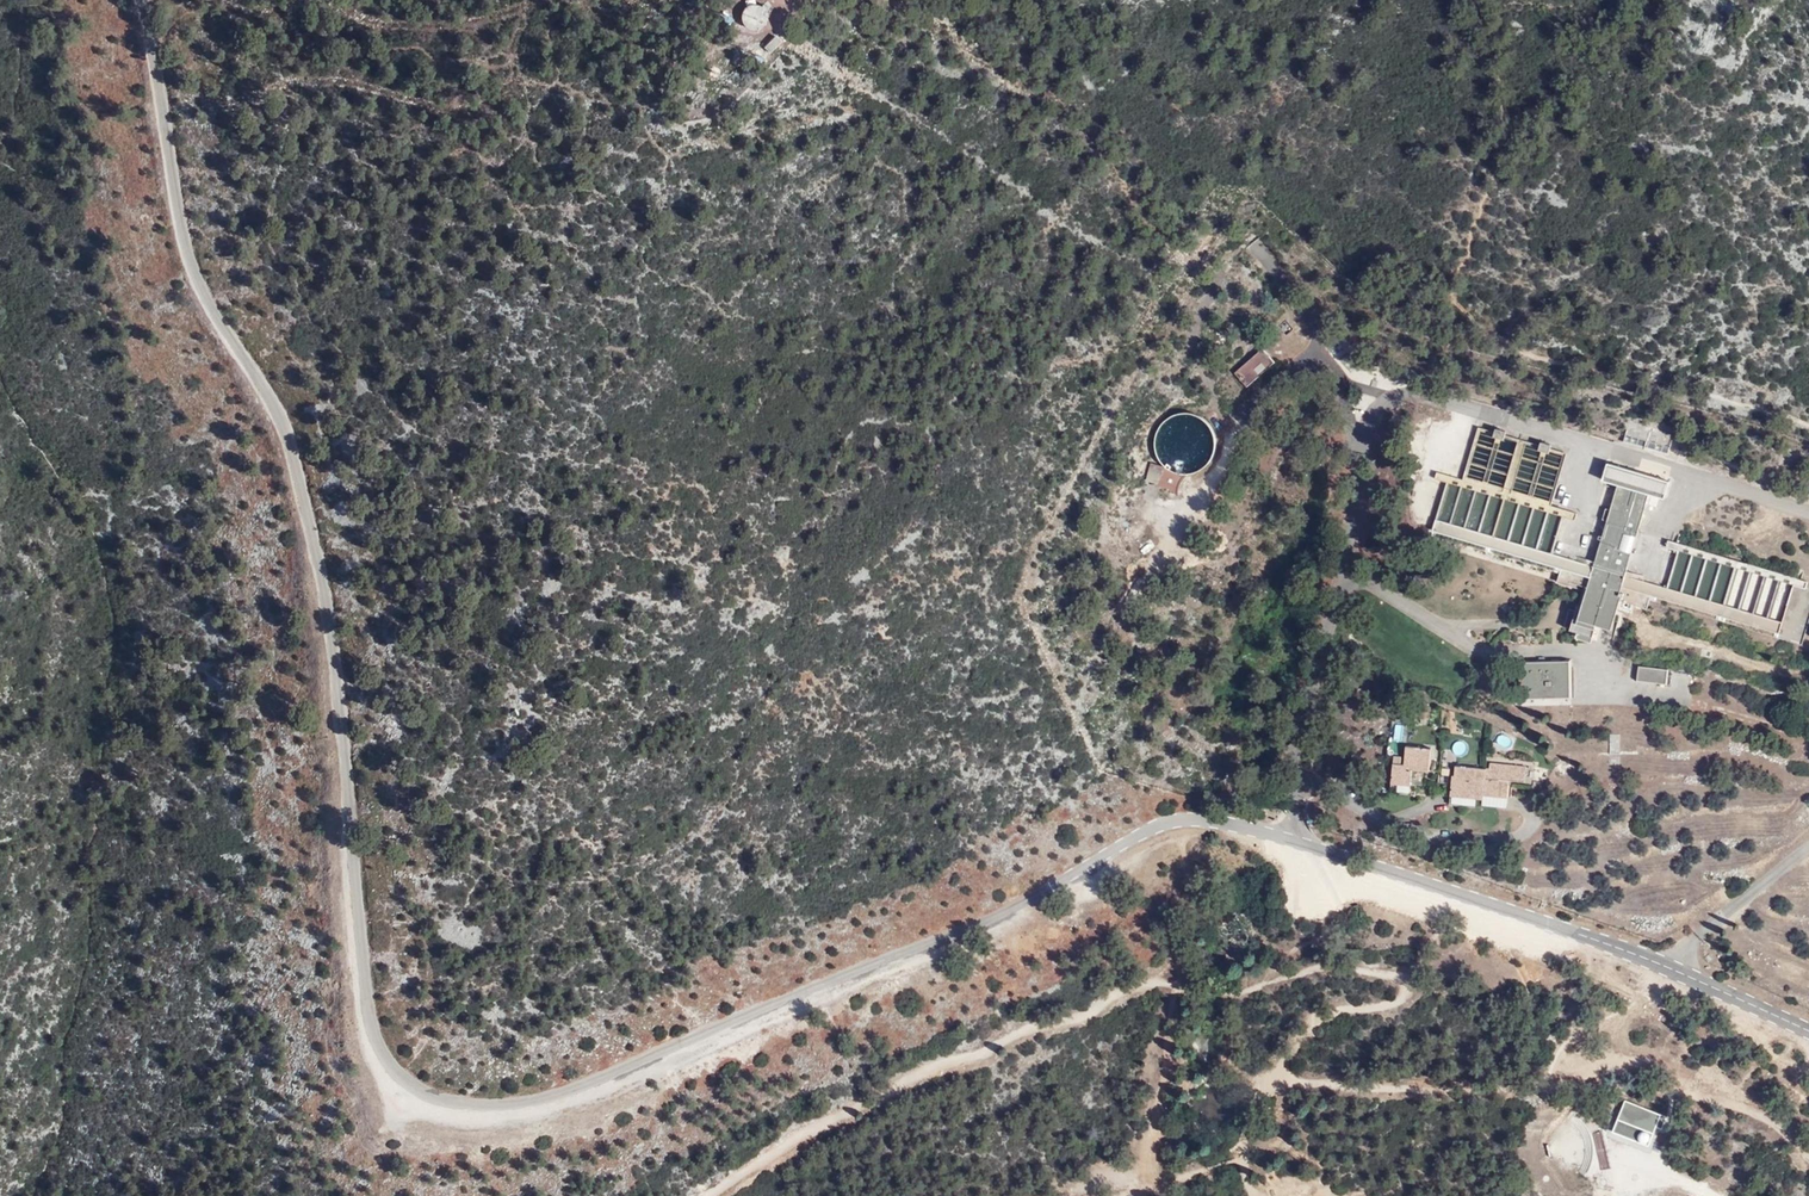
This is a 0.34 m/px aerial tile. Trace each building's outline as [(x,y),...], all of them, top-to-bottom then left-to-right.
[(747,6),(743,9),(741,13),(740,17),(741,21),(743,25),(746,28),(750,30),(755,30),(759,29),(762,27),(765,24),(767,20),(767,15),(765,11),(763,8),(759,5),(755,4),(751,5),(747,6)] [(775,36),(764,48),(769,54),(781,42),(775,36)] [(1237,374),(1251,387),(1278,359),(1263,345),(1237,374)] [(1438,526),(1573,572),(1568,590),(1583,594),(1586,586),(1597,589),(1592,609),(1585,608),(1582,619),(1575,617),(1572,630),(1581,632),(1580,638),(1598,643),(1600,630),(1619,634),(1631,603),(1661,611),(1667,604),(1808,650),(1808,585),(1684,544),(1682,552),(1690,554),(1677,593),(1648,582),(1651,577),(1639,574),(1661,499),(1673,502),(1679,481),(1621,464),(1617,483),(1626,487),(1604,559),(1593,557),(1591,564),(1557,550),(1567,520),(1577,522),(1579,510),(1559,503),(1570,455),(1485,428),(1469,475),(1450,470),(1445,481),(1450,484),(1438,526)] [(1178,490),(1182,470),(1149,463),(1145,483),(1178,490)] [(1531,660),(1528,697),(1576,698),(1577,662),(1531,660)] [(1648,681),(1676,684),(1677,670),(1650,665),(1648,681)] [(1400,781),(1421,781),(1422,768),(1436,768),(1436,745),(1415,745),(1415,760),(1400,760),(1400,781)] [(1460,765),(1459,796),(1477,796),(1477,782),(1493,783),(1493,798),(1514,798),(1514,777),(1493,777),(1493,766),(1460,765)] [(1668,1117),(1626,1100),(1613,1130),(1649,1145),(1656,1126),(1663,1129),(1668,1117)] [(1583,1122),(1575,1113),(1570,1120),(1577,1127),(1582,1134),(1584,1142),(1585,1149),(1585,1157),(1583,1164),(1581,1169),(1588,1173),(1593,1164),(1594,1155),(1593,1141),(1589,1130),(1583,1122)]
